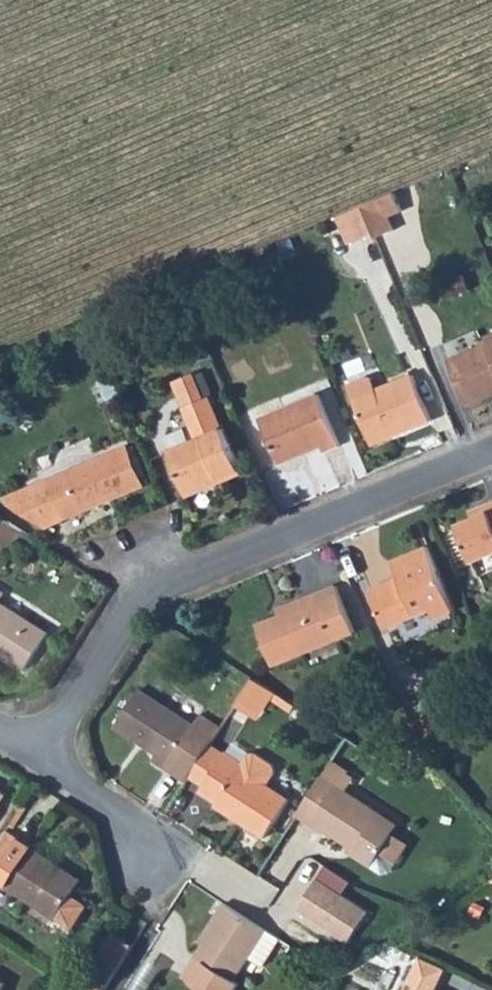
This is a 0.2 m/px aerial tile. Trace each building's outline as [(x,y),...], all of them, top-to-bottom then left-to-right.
[(363,206),(377,238),(393,232),(388,217),(401,212),(393,193),(363,206)] [(363,206),(352,211),(366,243),(377,238),(363,206)] [(451,359),(470,405),(491,396),(491,335),(489,336),(491,343),(451,359)] [(211,482),(213,486),(244,473),(226,429),(224,430),(200,371),(184,378),(194,404),(186,407),(199,440),(171,452),(187,492),(211,482)] [(367,376),(349,383),(375,444),(434,420),(415,376),(380,390),(375,379),(367,376)] [(322,395),(263,419),(281,464),(325,446),(327,451),(342,444),(322,395)] [(172,444),(196,436),(193,425),(168,432),(172,444)] [(132,446),(52,480),(6,499),(49,527),(148,485),(132,446)] [(211,482),(187,492),(189,496),(213,486),(211,482)] [(460,526),(474,562),(491,554),(491,512),(460,526)] [(0,533),(0,547),(9,553),(24,530),(8,520),(0,533)] [(396,587),(393,581),(373,590),(389,628),(435,610),(438,619),(457,611),(430,547),(396,561),(402,578),(404,583),(396,587)] [(402,578),(393,581),(396,587),(404,583),(402,578)] [(307,606),(283,616),(260,625),(276,665),(358,632),(339,585),(304,599),(307,606)] [(27,670),(50,635),(2,603),(7,594),(0,589),(0,653),(27,670)] [(304,599),(280,609),(283,616),(307,606),(304,599)] [(255,677),(237,706),(254,716),(262,702),(270,707),(279,693),(255,677)] [(155,759),(188,781),(191,776),(213,743),(216,738),(196,725),(140,689),(117,725),(158,753),(155,759)] [(262,702),(254,716),(261,721),(270,707),(262,702)] [(203,713),(196,725),(216,738),(223,727),(203,713)] [(230,713),(219,741),(231,746),(242,718),(230,713)] [(205,785),(200,791),(218,802),(216,805),(266,838),(291,800),(267,785),(276,771),(274,764),(255,752),(248,754),(242,762),(213,743),(191,776),(205,785)] [(335,759),(332,764),(350,775),(353,770),(335,759)] [(301,813),(300,815),(326,832),(327,830),(357,849),(355,853),(389,875),(408,844),(393,835),(395,833),(377,822),(382,813),(350,792),(358,781),(350,775),(332,764),(301,813)] [(382,813),(377,822),(395,833),(400,824),(382,813)] [(0,872),(0,879),(10,885),(9,887),(74,930),(89,906),(73,895),(82,881),(34,850),(35,848),(22,839),(0,872)] [(327,867),(299,911),(349,944),(370,912),(343,894),(350,882),(327,867)] [(207,943),(198,956),(203,959),(189,979),(206,989),(238,989),(241,985),(236,981),(252,957),(265,966),(282,939),(225,903),(217,916),(221,919),(207,943)] [(217,916),(202,939),(207,943),(221,919),(217,916)] [(99,958),(120,969),(137,941),(116,929),(99,958)] [(185,977),(189,979),(203,959),(198,956),(185,977)] [(424,956),(408,989),(436,989),(446,967),(424,956)] [(95,966),(82,987),(87,989),(107,989),(114,978),(95,966)]
